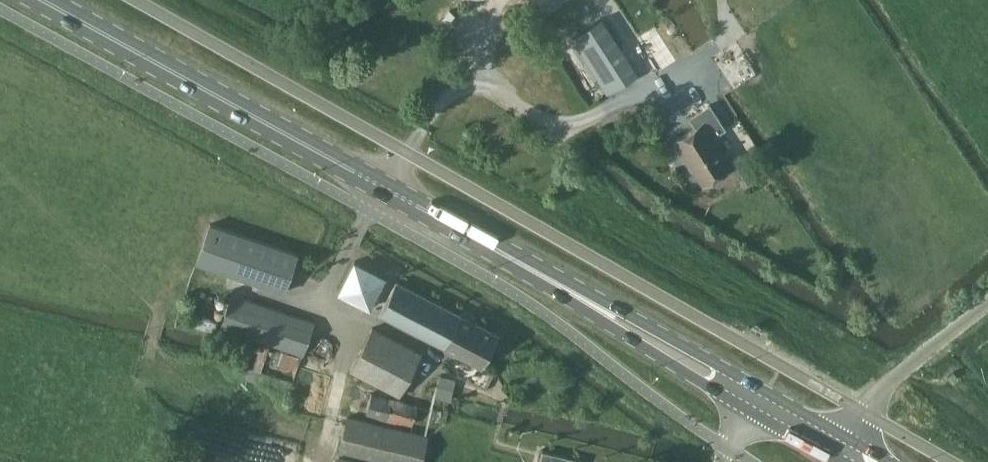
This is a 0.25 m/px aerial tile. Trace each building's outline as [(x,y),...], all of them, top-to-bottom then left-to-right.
[(565,0),(539,0),(548,12),(565,0)] [(605,93),(636,74),(600,18),(569,38),(605,93)] [(701,183),(728,166),(711,138),(724,129),(708,104),(687,118),(693,128),(673,140),(701,183)] [(296,255),(243,237),(209,225),(196,262),(283,292),(296,255)] [(369,309),(377,294),(386,276),(355,260),(338,293),(369,309)] [(461,316),(397,283),(395,282),(378,313),(479,366),(495,334),(471,322),(470,318),(465,315),(461,316)] [(301,354),(312,323),(232,295),(221,327),(301,354)] [(398,396),(420,353),(371,328),(349,370),(398,396)] [(241,374),(291,390),(295,378),(245,362),(241,374)] [(439,375),(434,395),(450,398),(454,379),(439,375)] [(411,423),(415,404),(369,393),(365,412),(411,423)] [(426,436),(348,416),(339,452),(382,461),(420,461),(426,436)] [(568,457),(541,450),(538,461),(567,461),(568,457)]
